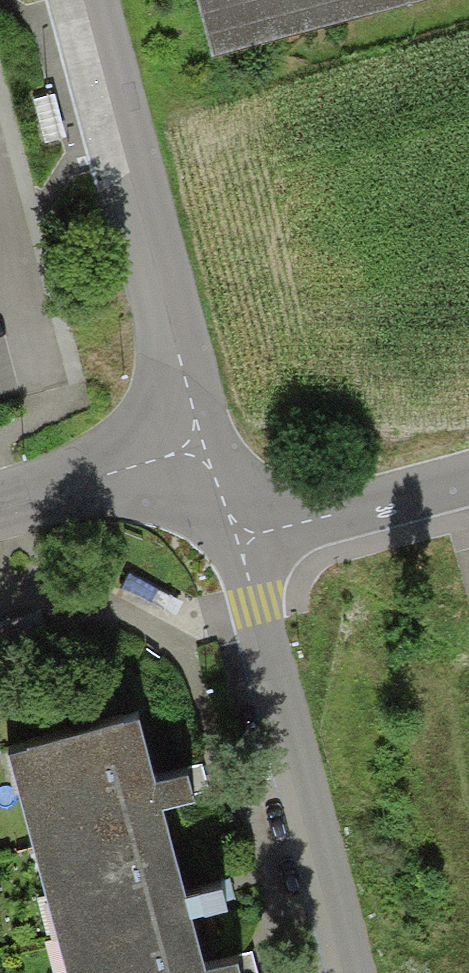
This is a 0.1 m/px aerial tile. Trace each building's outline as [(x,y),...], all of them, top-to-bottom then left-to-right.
[(214,54),(412,0),(200,0),(214,54)] [(56,98),(34,103),(44,145),(66,140),(56,98)] [(7,757),(65,972),(240,972),(237,963),(205,971),(192,922),(227,913),(220,888),(184,898),(161,811),(194,802),(187,777),(155,785),(138,722),(7,757)]
